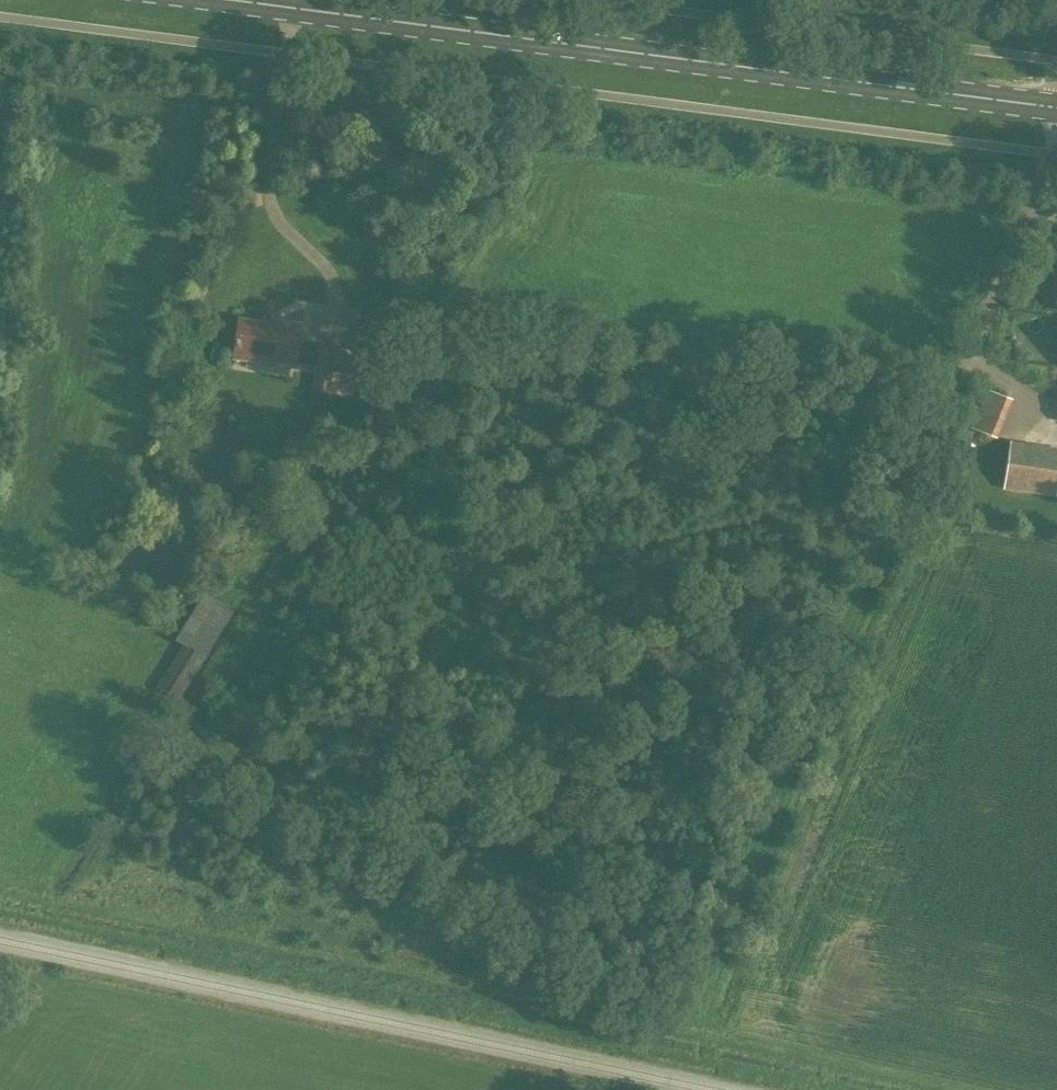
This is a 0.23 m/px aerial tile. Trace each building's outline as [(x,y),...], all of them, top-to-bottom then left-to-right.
[(296,364),(316,367),(318,352),(298,349),(301,326),(282,323),(281,327),(239,321),(234,358),(256,361),(256,359),(296,365),(296,364)] [(318,352),(316,367),(312,392),(352,398),(358,352),(340,350),(318,346),(318,352)] [(1012,401),(1011,400),(986,390),(979,406),(1005,417),(1012,401)] [(1056,489),(1056,449),(1010,442),(1003,490),(1056,498),(1056,489)] [(208,593),(175,642),(205,661),(237,612),(208,593)]
